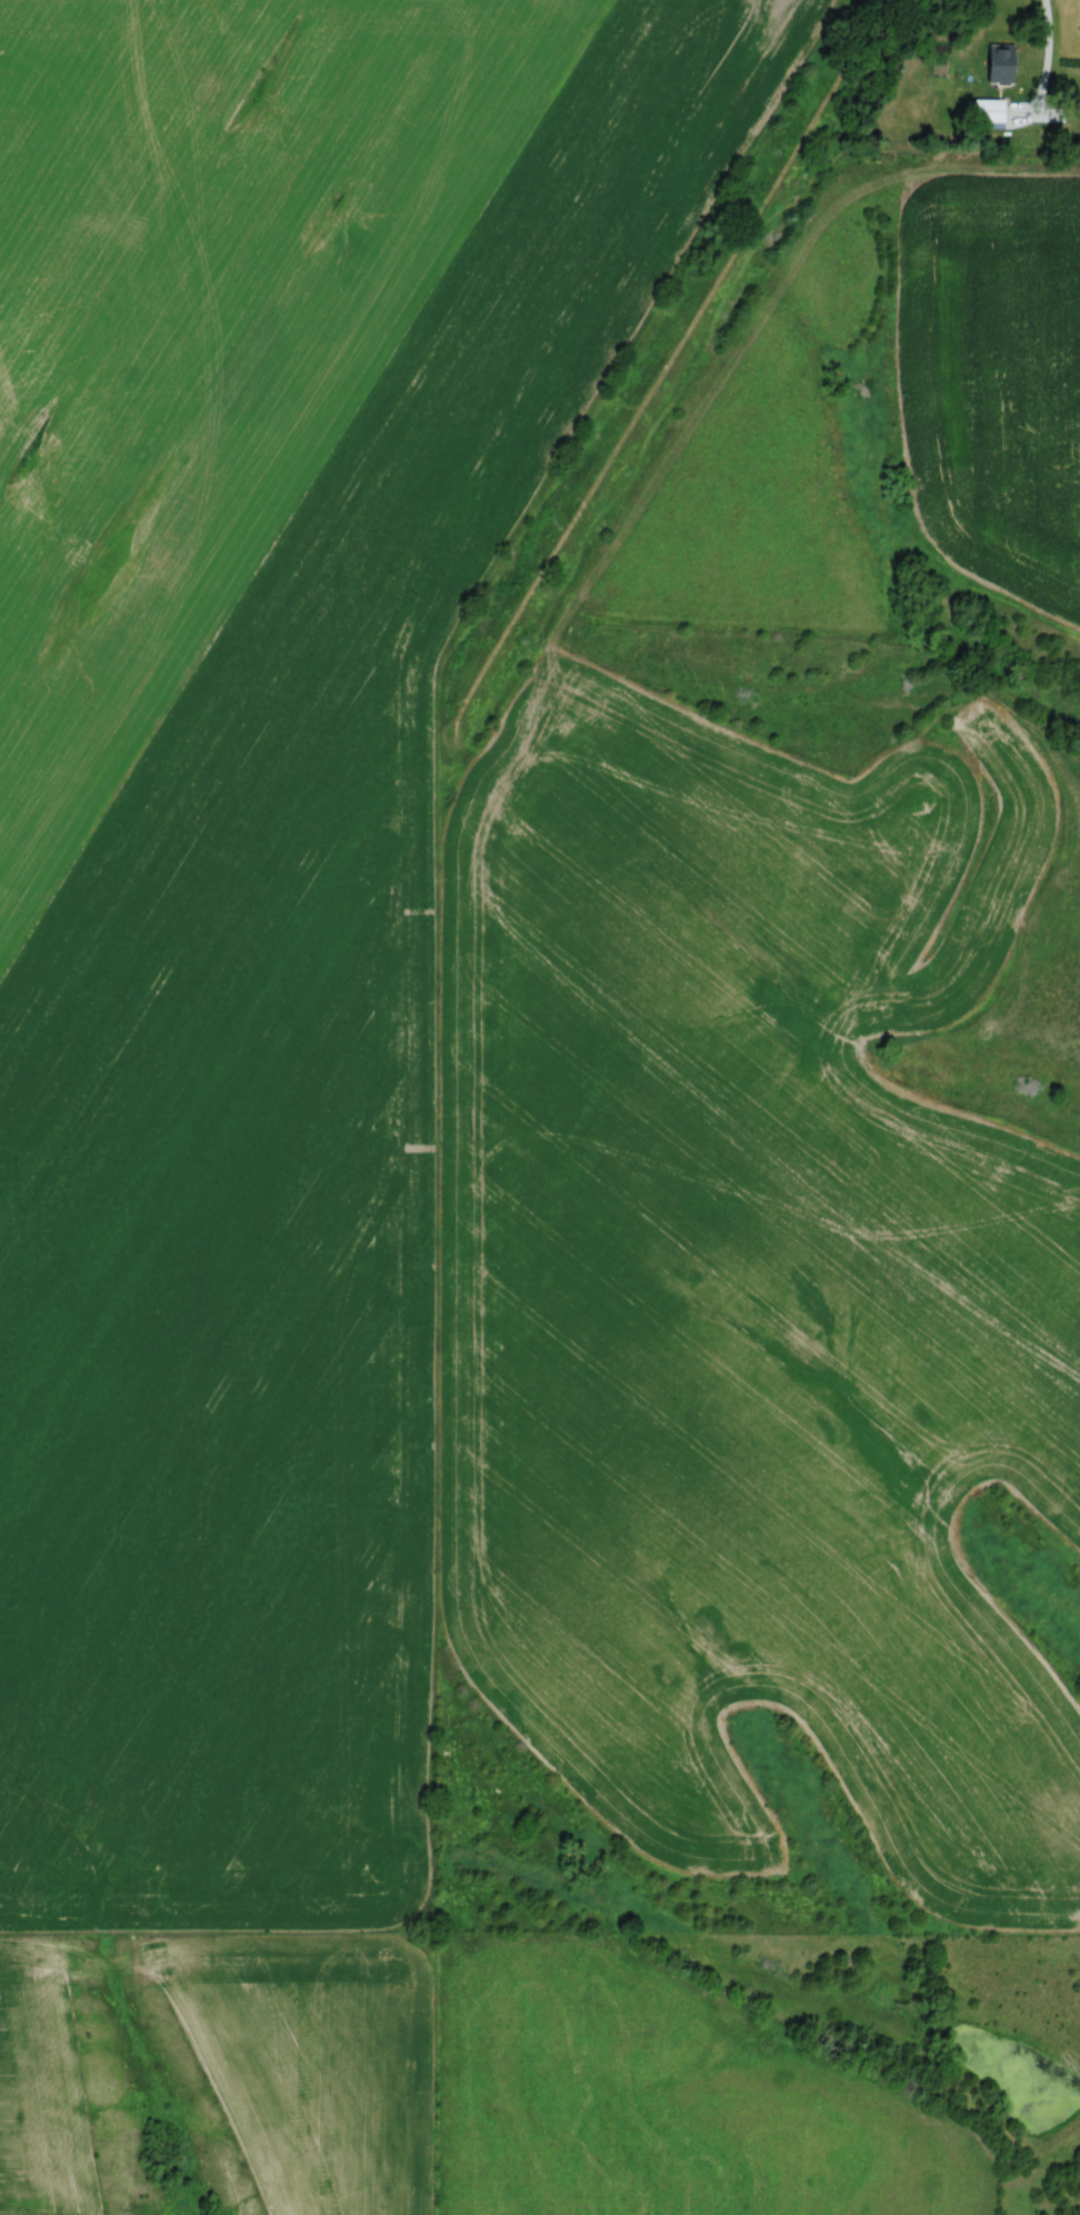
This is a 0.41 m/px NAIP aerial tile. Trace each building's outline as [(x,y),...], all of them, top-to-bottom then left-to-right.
[(1013,44),(985,44),(984,83),(1013,83),(1013,44)] [(1006,99),(972,99),(972,122),(1006,122),(1006,99)]
